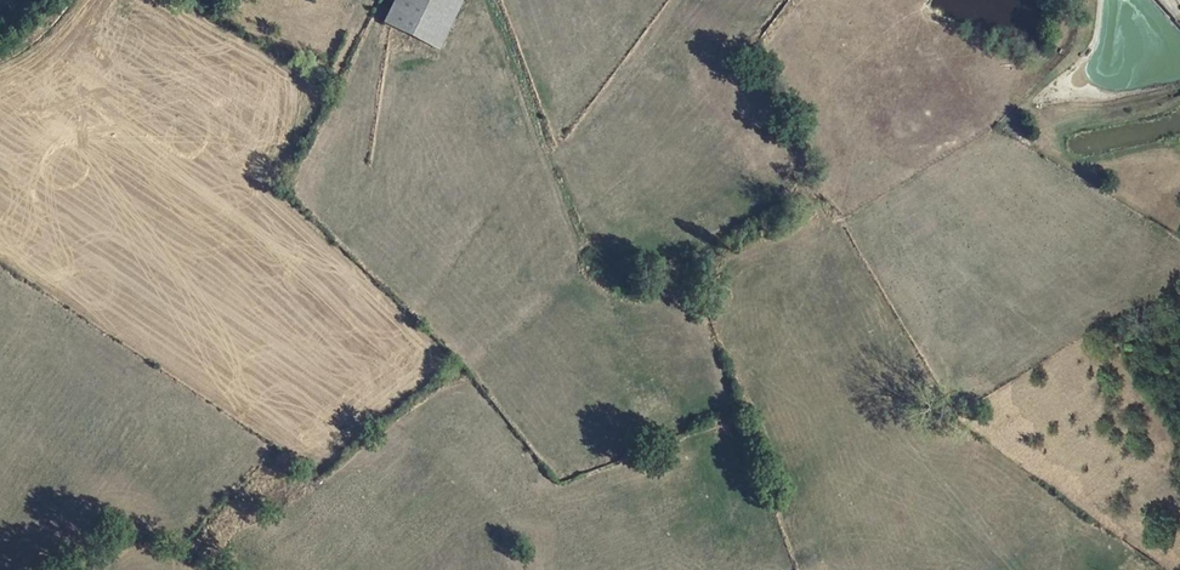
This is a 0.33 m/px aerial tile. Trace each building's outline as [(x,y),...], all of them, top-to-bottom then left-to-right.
[(385,23),(439,49),(464,0),(396,0),(385,23)]
